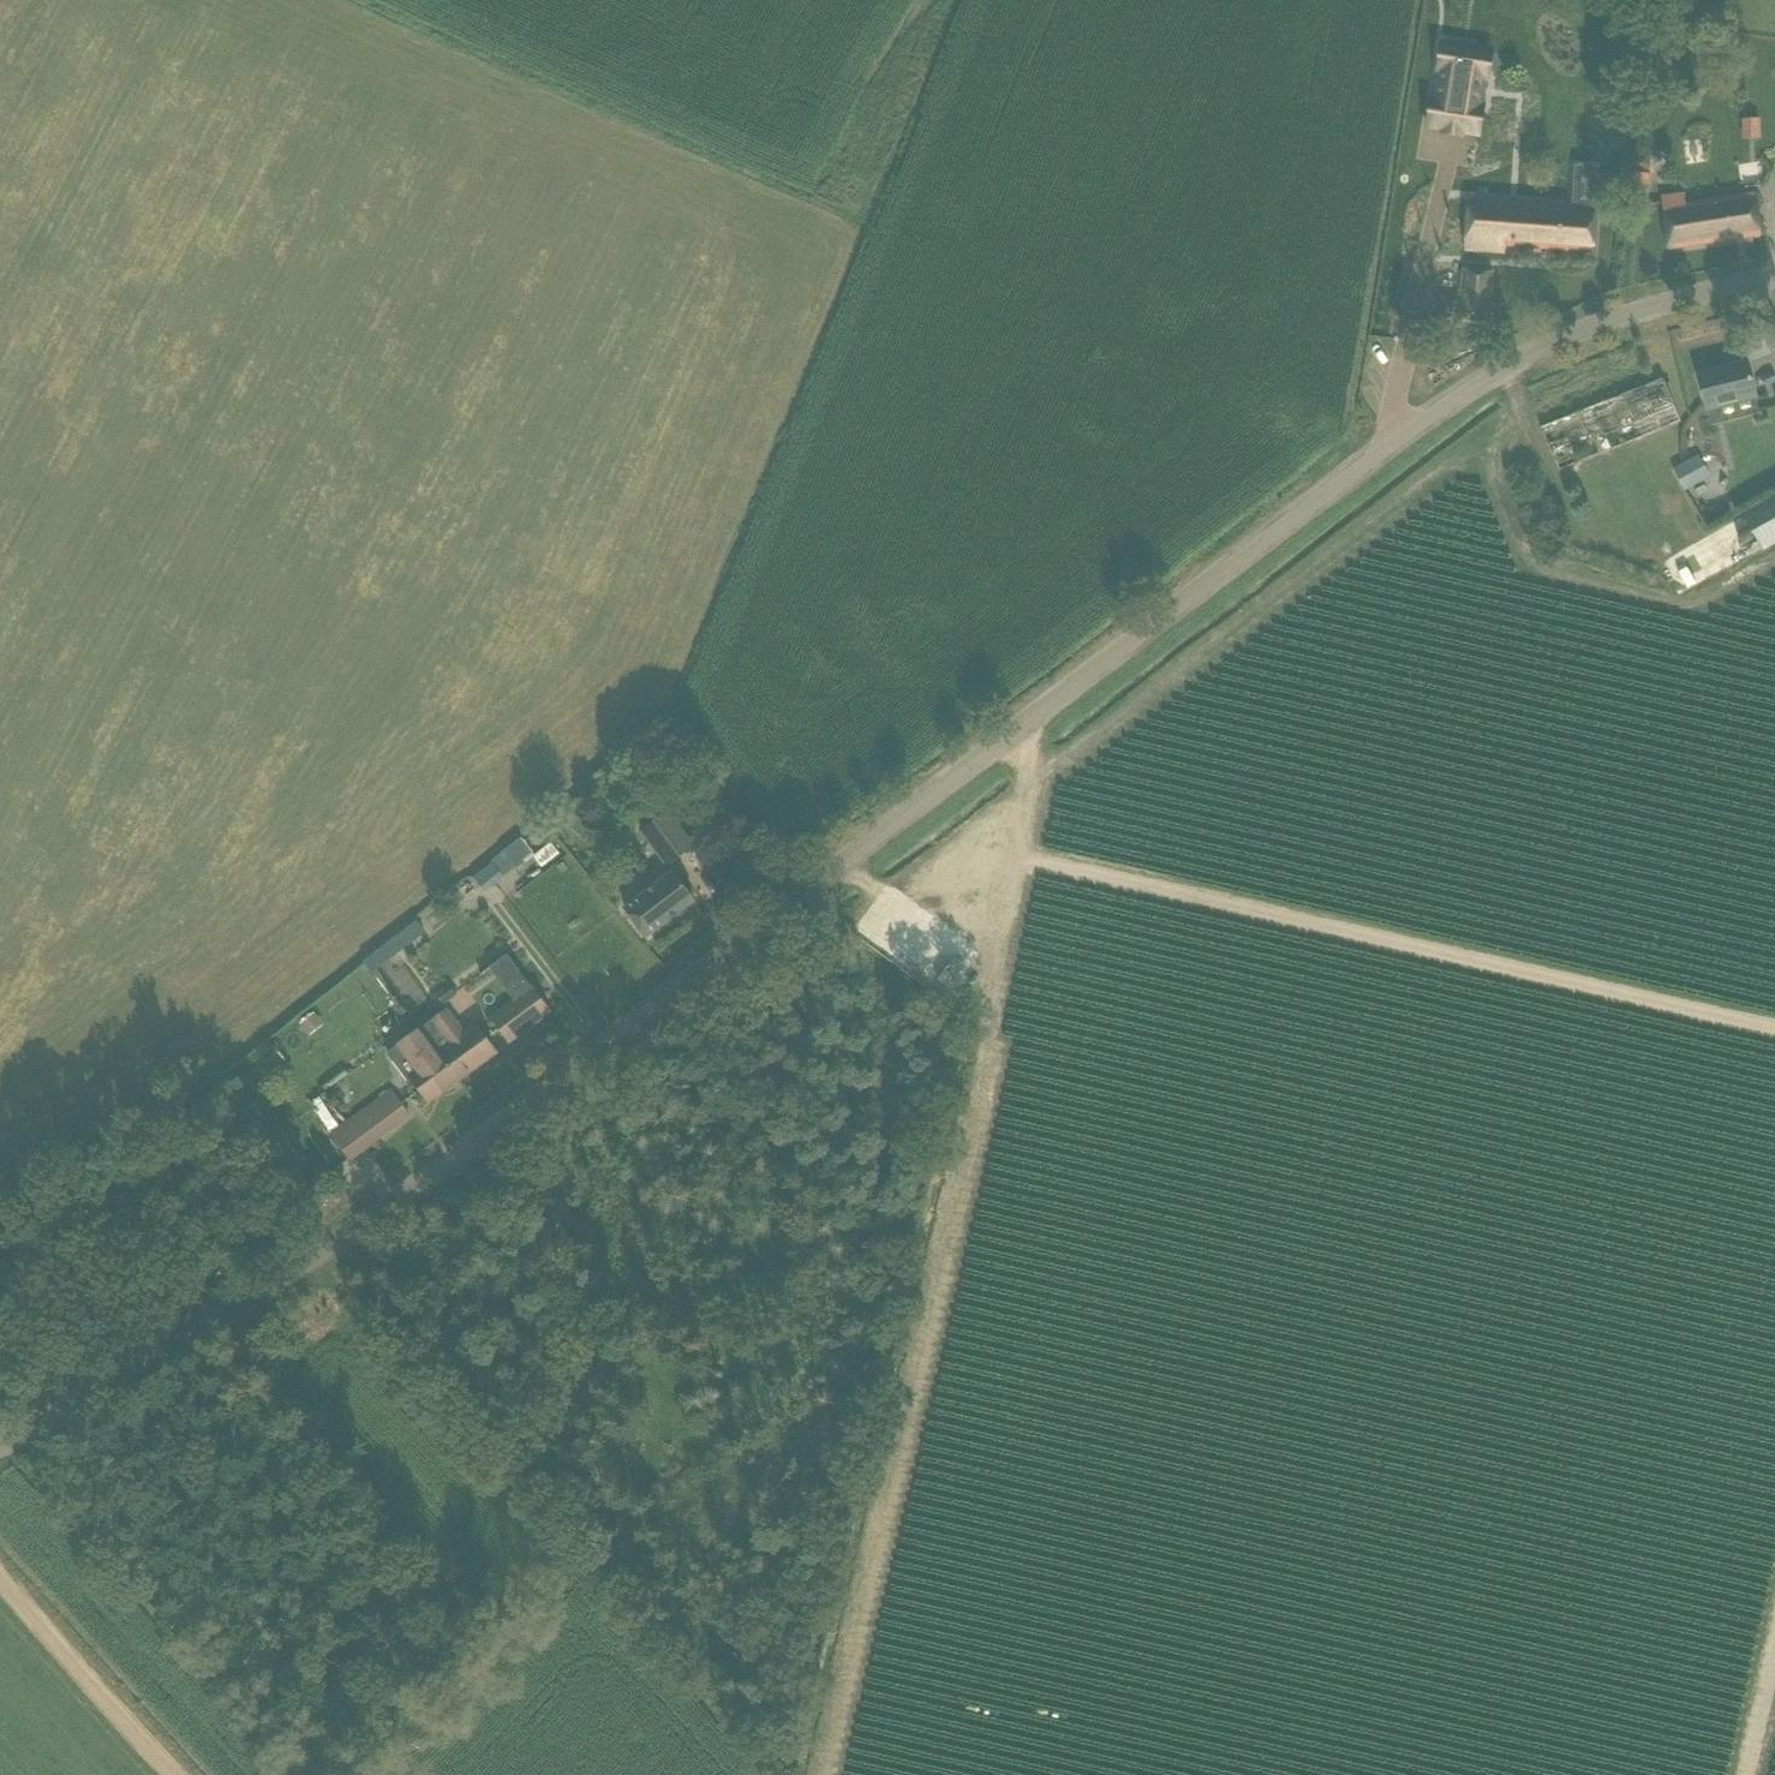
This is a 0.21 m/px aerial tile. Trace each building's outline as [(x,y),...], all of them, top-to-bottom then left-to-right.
[(1433,110),(1428,138),(1477,146),(1481,116),(1459,112),(1463,86),(1435,81),(1430,109),(1433,110)] [(1742,121),(1742,140),(1759,140),(1759,121),(1742,121)] [(1630,174),(1627,202),(1647,203),(1649,175),(1650,164),(1630,163),(1630,174)] [(1467,224),(1465,249),(1502,252),(1503,245),(1593,254),(1595,229),(1597,214),(1600,169),(1576,167),(1573,212),(1538,209),(1539,205),(1532,204),(1532,209),(1469,203),(1467,224)] [(1682,196),(1662,199),(1666,225),(1669,249),(1762,235),(1758,211),(1756,195),(1718,201),(1696,203),(1683,205),(1682,196)] [(1463,270),(1457,319),(1488,323),(1494,273),(1463,270)] [(1747,363),(1699,375),(1705,398),(1707,408),(1711,423),(1759,411),(1755,396),(1753,386),(1747,363)] [(1541,428),(1550,450),(1558,469),(1680,419),(1663,378),(1541,428)] [(1709,474),(1699,456),(1673,469),(1683,488),(1709,474)] [(1742,514),(1763,551),(1774,544),(1774,495),(1742,514)] [(668,812),(642,831),(651,843),(658,837),(675,859),(667,865),(668,866),(694,846),(668,812)] [(493,861),(473,877),(485,891),(514,868),(502,852),(492,860),(493,861)] [(695,902),(681,882),(673,872),(625,908),(647,938),(695,902)] [(417,922),(363,962),(372,973),(425,933),(417,922)] [(508,955),(489,968),(513,1000),(491,1016),(510,1042),(550,1012),(531,987),(508,955)] [(311,1009),(297,1020),(306,1030),(320,1019),(311,1009)] [(448,1012),(435,1021),(419,1034),(456,1081),(495,1052),(481,1033),(478,1028),(466,1036),(448,1012)] [(419,1034),(414,1038),(400,1048),(420,1074),(413,1079),(429,1101),(456,1081),(419,1034)] [(390,1089),(332,1132),(351,1158),(410,1116),(390,1089)]
